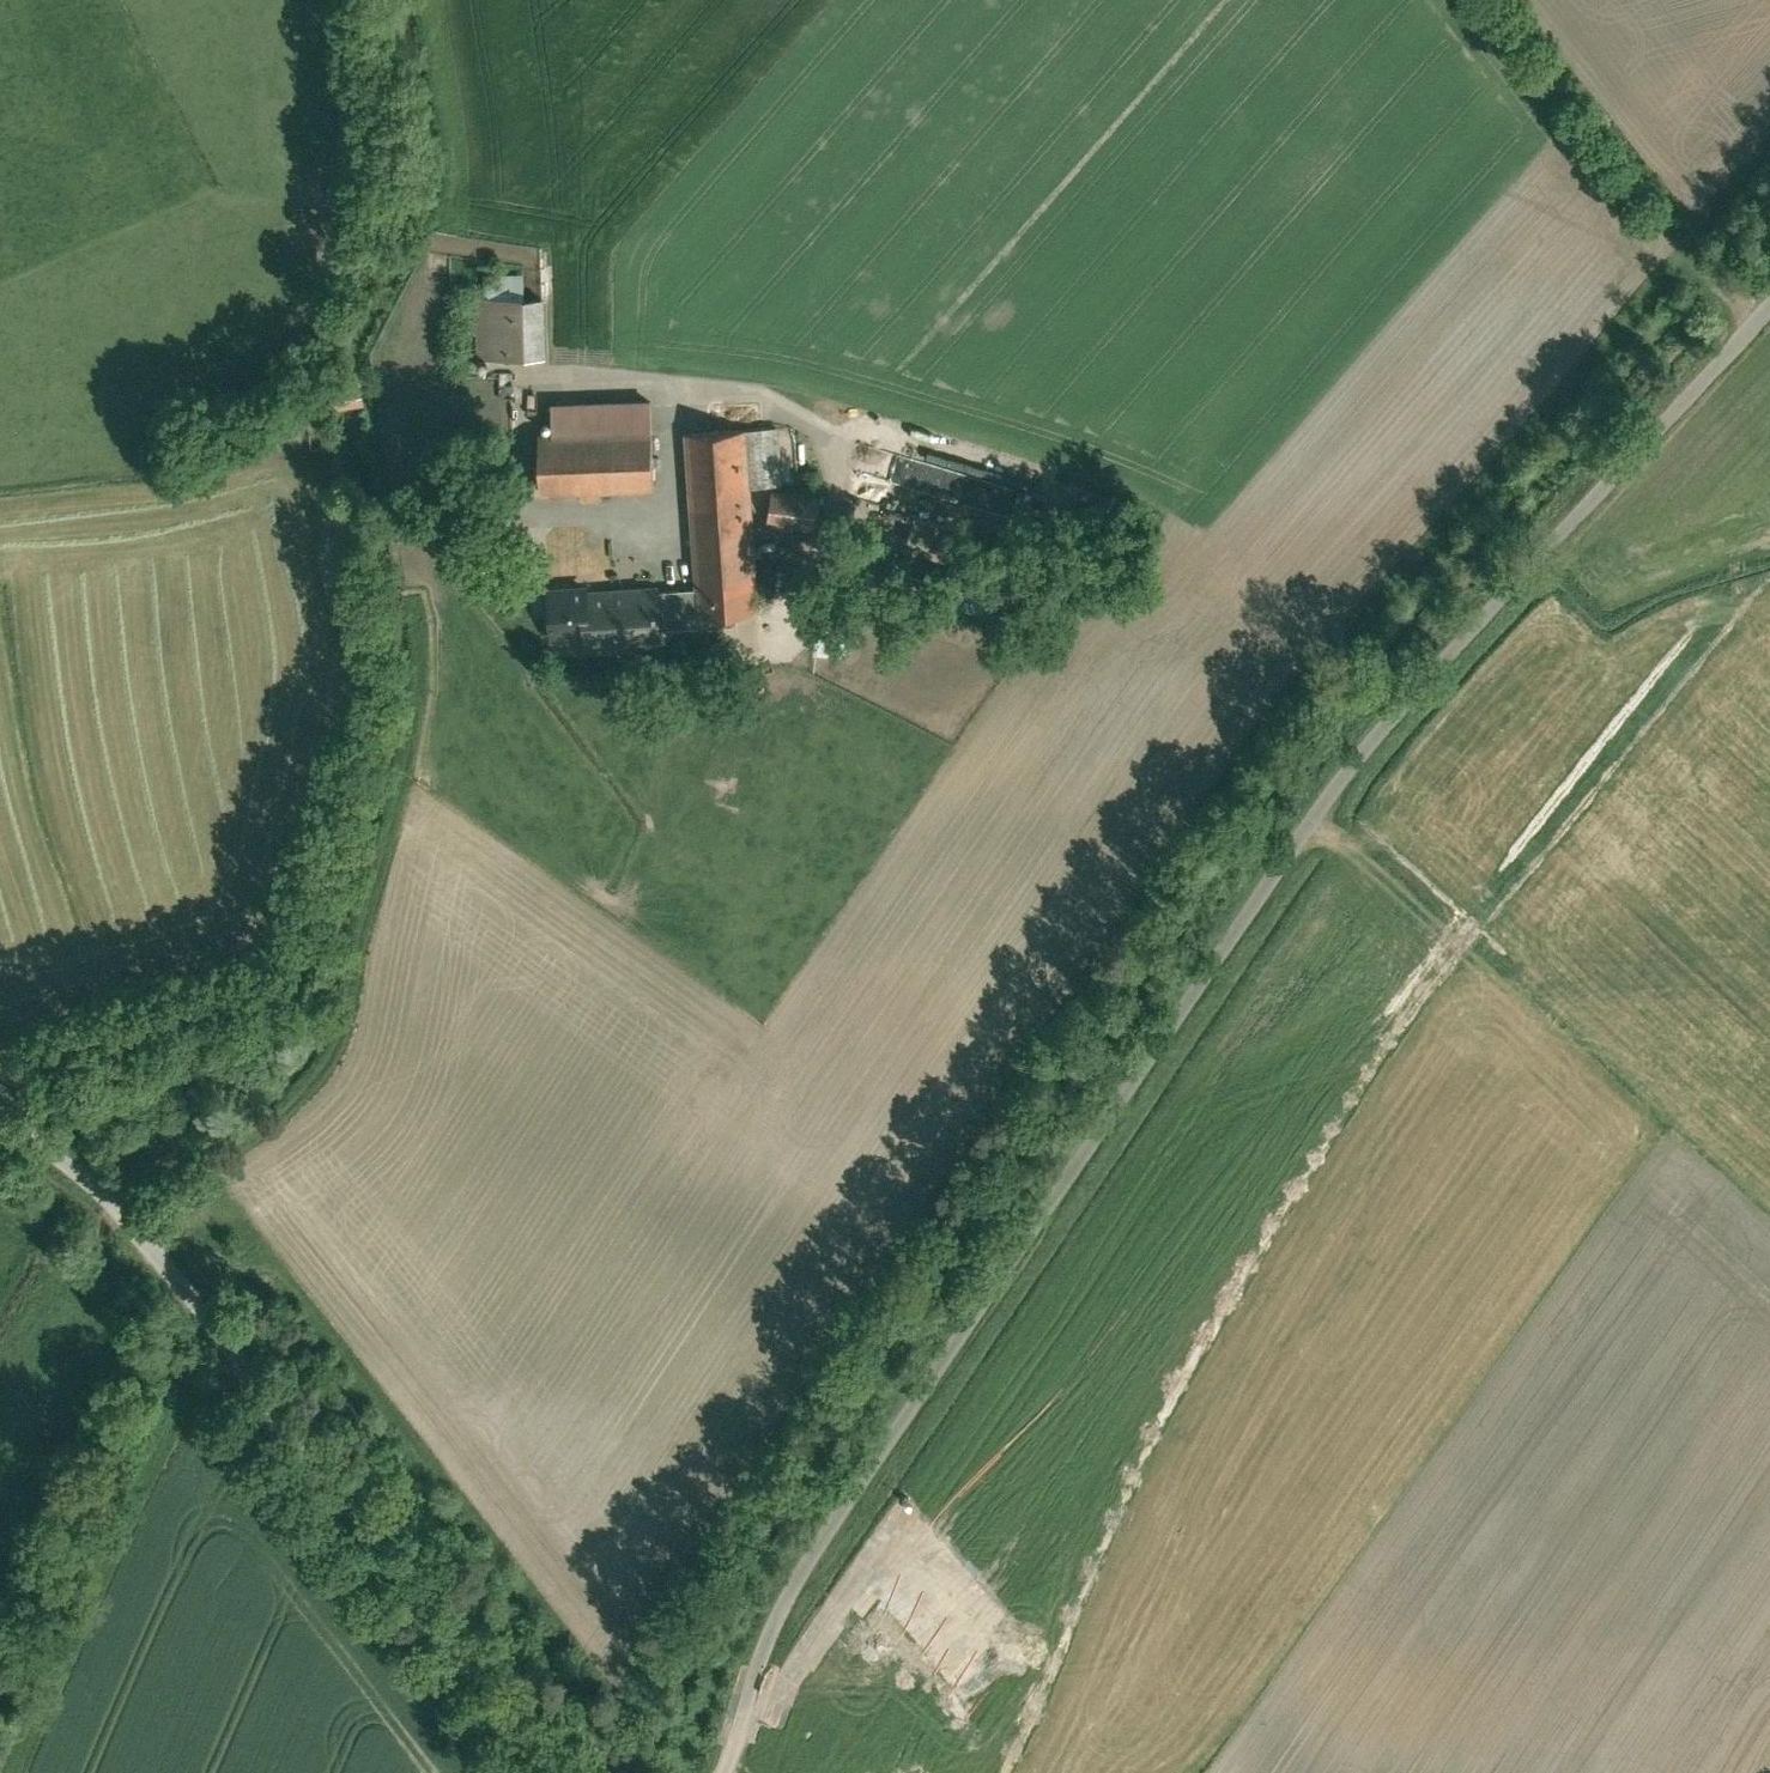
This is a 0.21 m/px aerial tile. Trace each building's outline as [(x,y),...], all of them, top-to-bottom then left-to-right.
[(543,298),(486,299),(488,357),(545,355),(543,298)] [(652,400),(576,403),(577,432),(540,433),(542,490),(654,486),(652,400)] [(777,426),(688,431),(692,485),(691,485),(698,586),(700,611),(758,607),(750,485),(781,483),(777,426)] [(821,495),(774,489),(770,521),(817,527),(821,495)] [(969,553),(976,529),(927,515),(920,540),(969,553)] [(658,586),(585,591),(589,646),(611,644),(611,638),(661,634),(661,627),(702,624),(700,611),(698,586),(658,589),(658,586)] [(587,631),(584,613),(577,614),(574,595),(549,599),(555,637),(587,631)]
